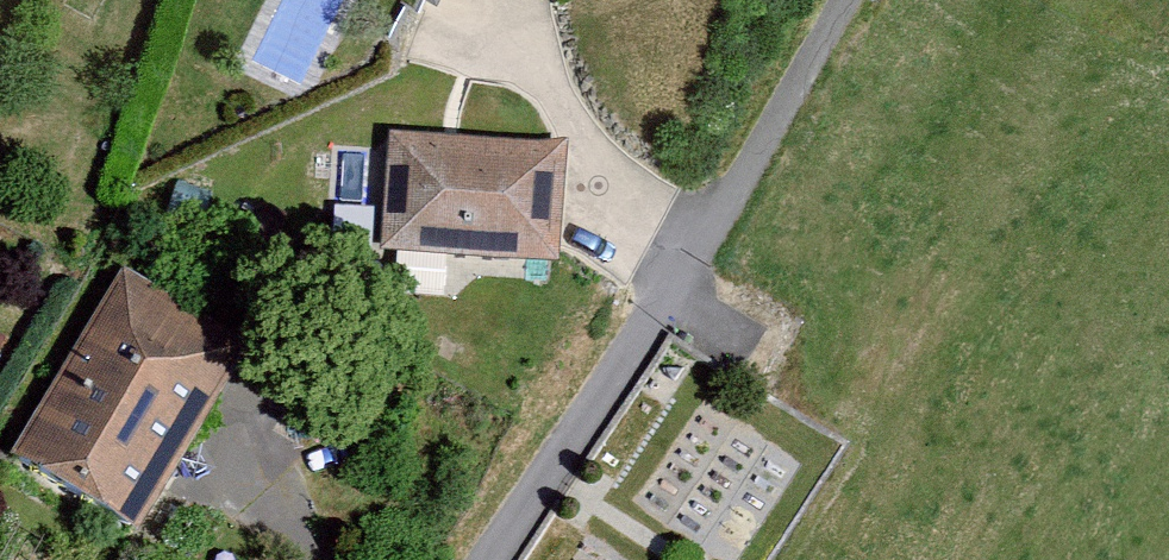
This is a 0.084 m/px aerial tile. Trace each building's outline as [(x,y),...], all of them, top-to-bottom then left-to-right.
[(563,145),(395,134),(387,244),(556,255),(563,145)] [(117,266),(10,447),(139,522),(245,340),(117,266)] [(0,303),(0,346),(14,353),(31,319),(0,303)]
